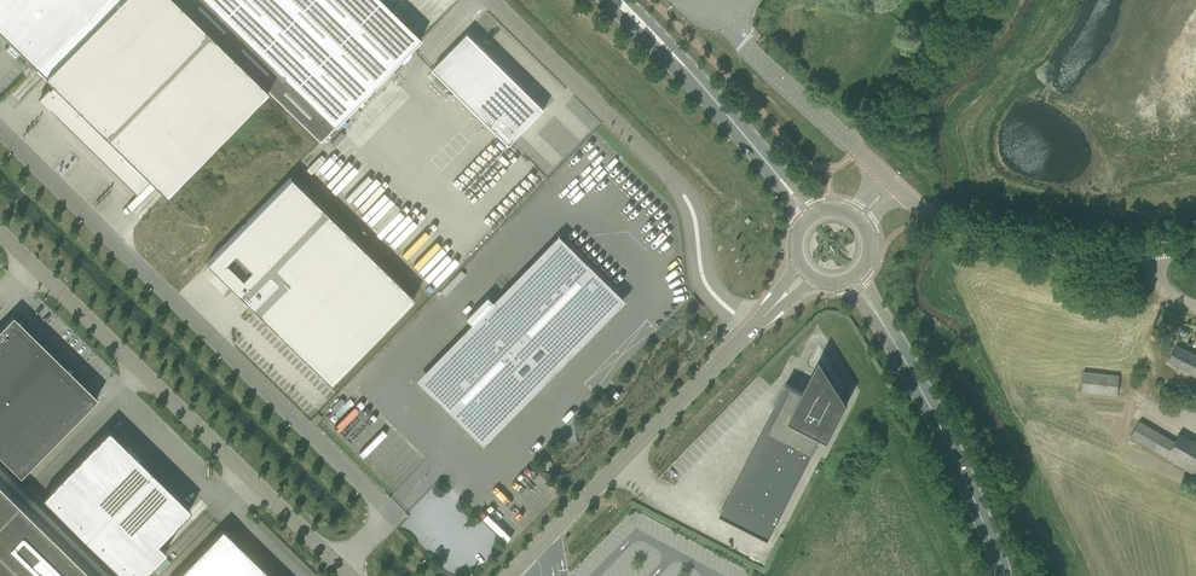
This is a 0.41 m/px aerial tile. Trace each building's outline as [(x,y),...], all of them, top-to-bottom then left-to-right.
[(37,68),(103,0),(0,0),(0,32),(37,68)] [(37,68),(53,84),(40,97),(136,191),(149,178),(166,194),(268,90),(199,23),(176,0),(103,0),(37,68)] [(221,0),(176,0),(199,23),(221,0)] [(422,38),(421,37),(420,38),(395,14),(396,13),(395,12),(394,13),(381,0),(221,0),(199,23),(268,90),(320,141),(422,38)] [(526,91),(470,35),(470,34),(468,33),(433,68),(435,70),(508,142),(510,144),(545,108),(543,106),(543,107),(532,96),(534,94),(528,89),(526,91)] [(291,177),(206,263),(243,299),(243,298),(246,301),(244,303),(249,308),(251,306),(253,308),(253,309),(330,384),(415,298),(291,177)] [(422,382),(429,389),(471,431),(471,430),(478,437),(619,293),(612,286),(571,245),(570,245),(564,239),(422,382)] [(98,397),(13,315),(0,328),(0,455),(21,476),(98,397)] [(1150,339),(1165,344),(1168,334),(1154,329),(1150,339)] [(1176,346),(1169,362),(1183,368),(1182,371),(1195,377),(1195,355),(1176,346)] [(824,431),(831,435),(848,401),(822,362),(806,394),(786,384),(783,389),(788,392),(728,510),(722,508),(720,513),(769,538),(824,431)] [(1117,397),(1119,376),(1083,371),(1080,393),(1117,397)] [(1130,433),(1132,434),(1130,436),(1195,475),(1195,441),(1181,432),(1175,441),(1132,417),(1125,429),(1131,432),(1130,433)] [(151,470),(109,429),(42,496),(85,538),(151,470)] [(123,575),(142,575),(167,551),(158,542),(191,509),(151,470),(85,538),(123,575)] [(0,484),(0,575),(94,575),(0,484)] [(222,530),(177,575),(270,575),(222,530)]
